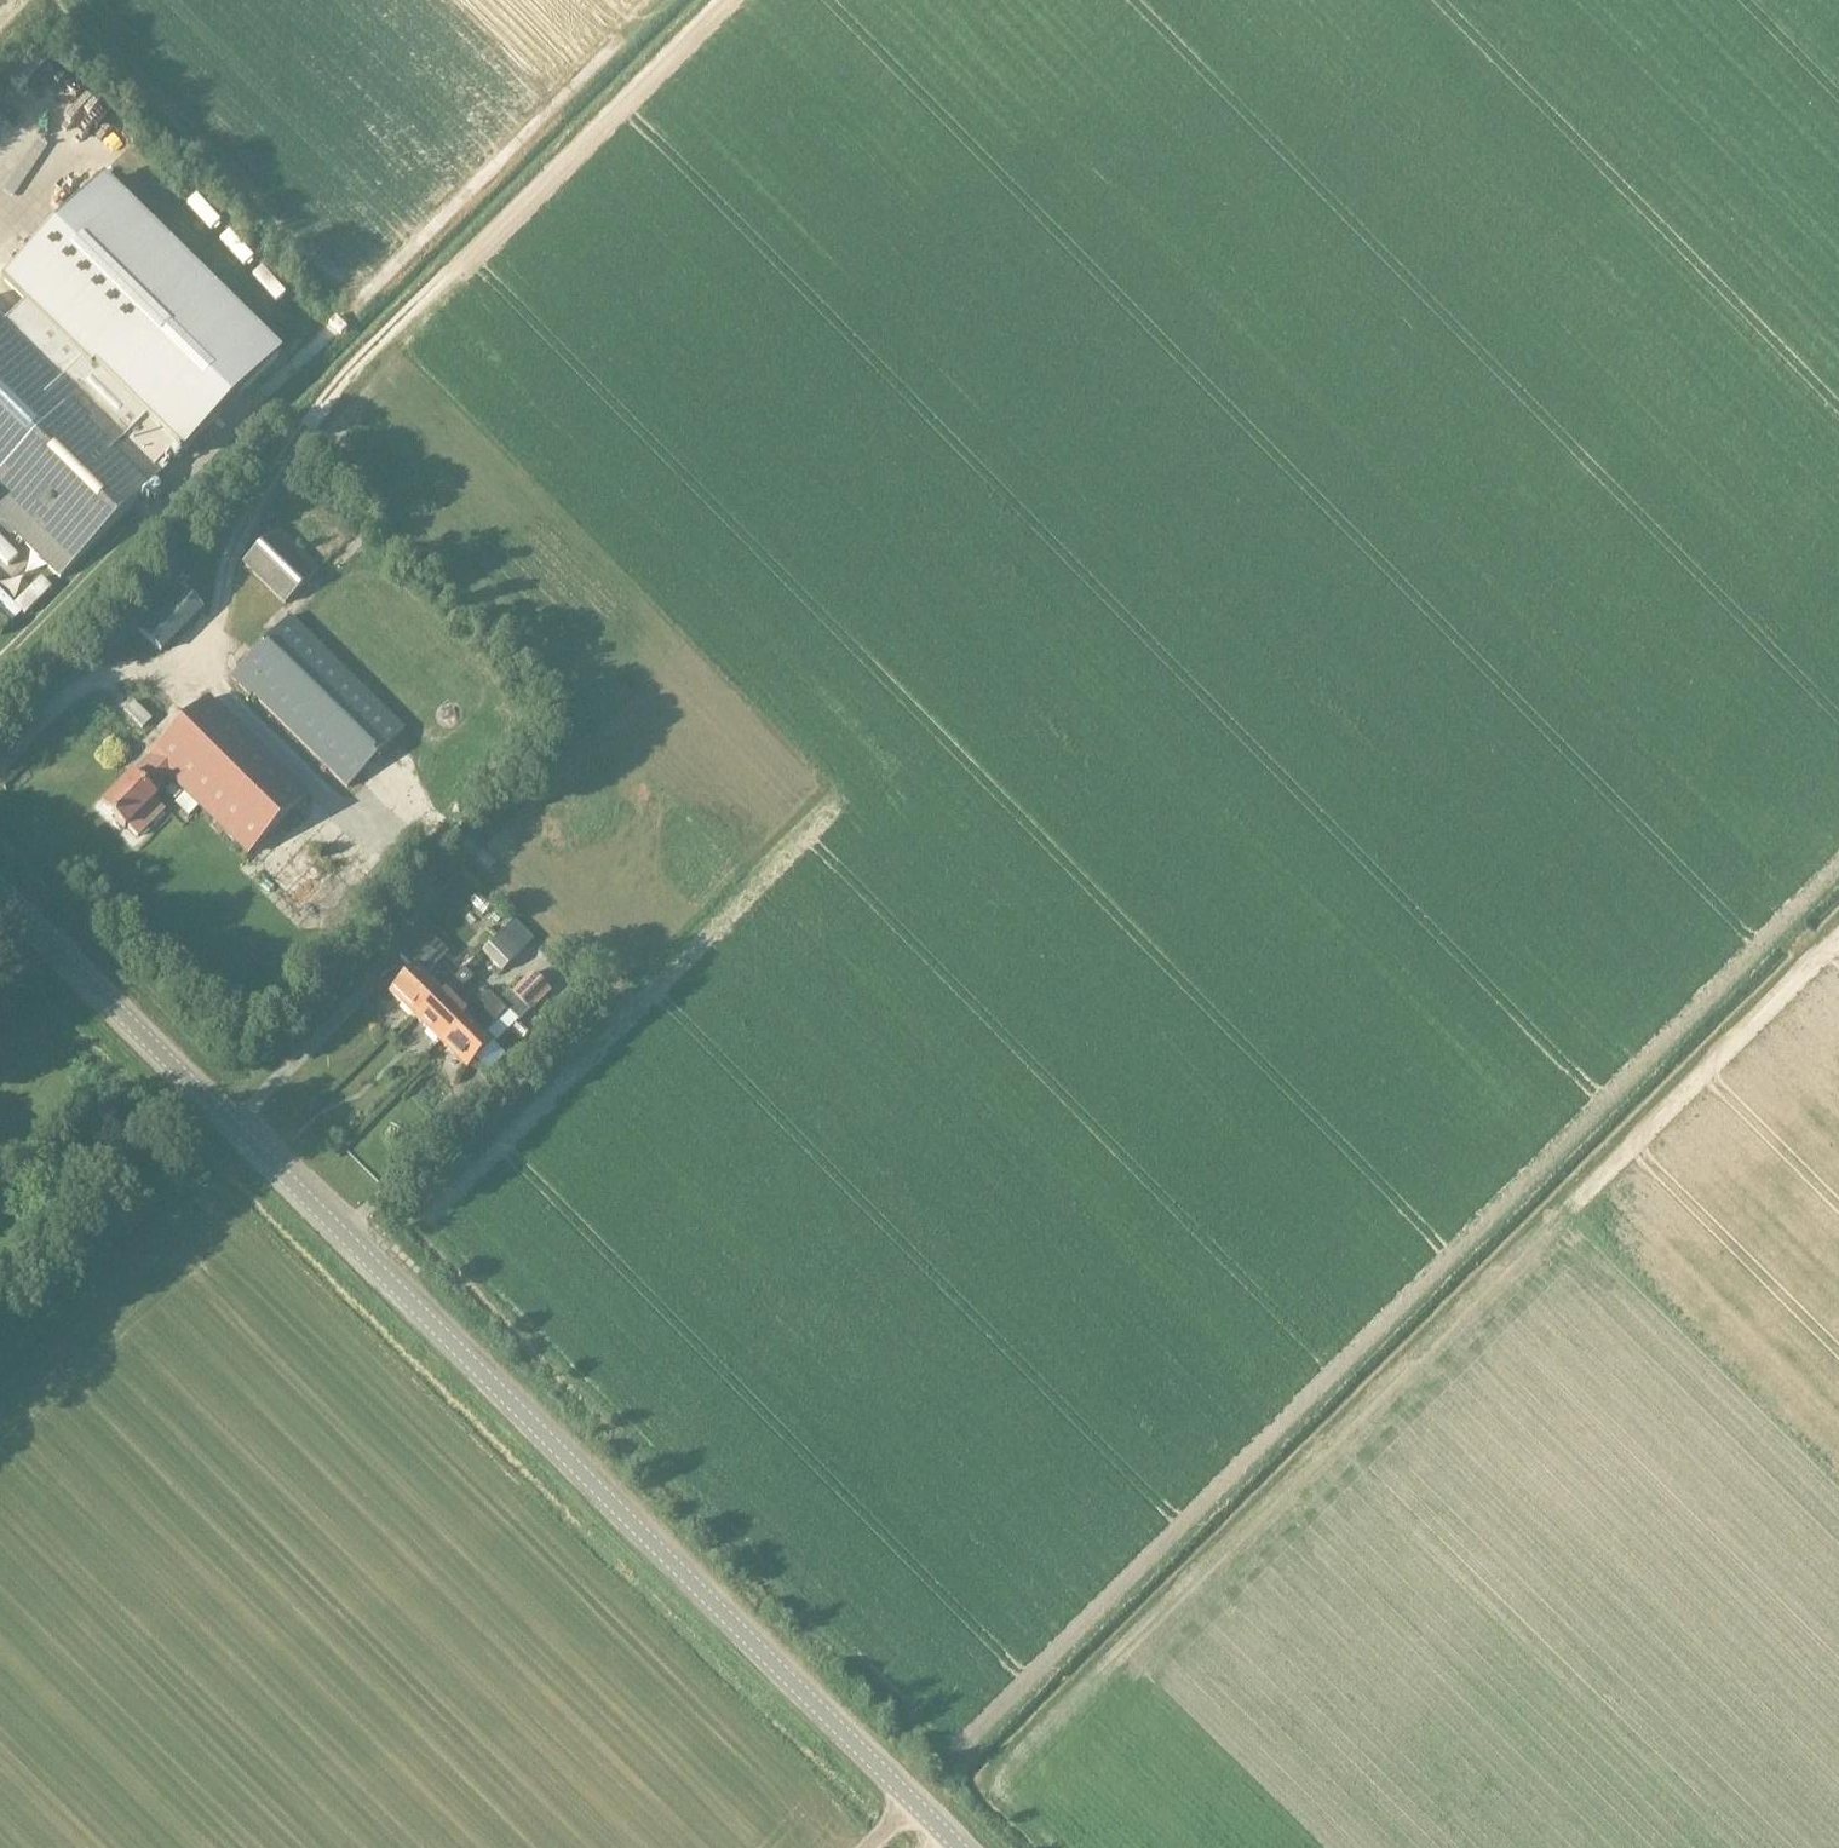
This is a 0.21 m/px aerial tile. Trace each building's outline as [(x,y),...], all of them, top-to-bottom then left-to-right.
[(174,448),(181,454),(276,357),(110,194),(116,187),(106,176),(99,183),(98,182),(3,280),(83,358),(60,381),(152,471),(174,448)] [(59,578),(158,477),(152,471),(60,381),(0,322),(0,520),(59,578)] [(283,605),(319,569),(277,526),(240,563),(283,605)] [(160,652),(203,609),(174,580),(131,623),(160,652)] [(290,617),(231,677),(250,696),(252,694),(347,788),(404,731),(290,617)] [(45,689),(51,682),(45,675),(38,682),(45,689)] [(132,776),(101,806),(124,829),(126,826),(136,837),(163,810),(153,800),(155,797),(152,794),(169,777),(247,855),(306,796),(209,698),(149,758),(154,762),(137,779),(132,776)] [(140,730),(152,719),(135,701),(123,712),(140,730)] [(502,972),(531,941),(534,938),(513,919),(481,952),(502,972)] [(440,990),(424,974),(446,952),(424,929),(398,954),(412,968),(388,992),(413,1016),(440,990)] [(466,1014),(457,1004),(452,1000),(483,969),(472,958),(440,990),(413,1016),(438,1042),(466,1014)] [(491,1041),(484,1034),(507,1011),(518,1022),(529,1010),(530,1011),(551,991),(532,972),(511,993),(510,992),(498,1004),(488,993),(466,1014),(438,1042),(464,1068),(491,1041)]
